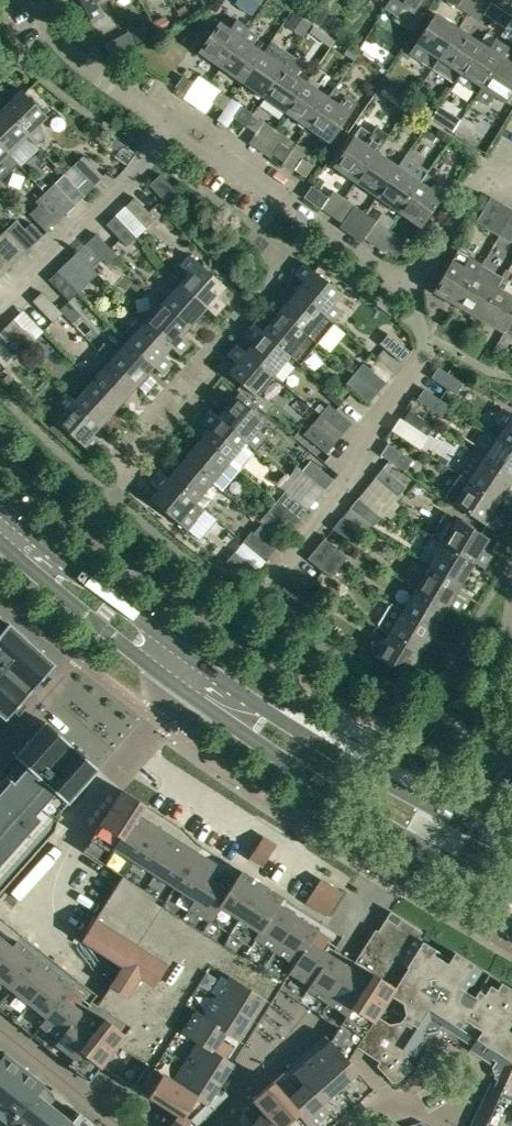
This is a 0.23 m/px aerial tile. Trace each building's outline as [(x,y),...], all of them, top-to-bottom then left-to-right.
[(109,0),(108,0),(78,0),(91,23),(104,16),(98,6),(109,0)] [(262,0),(236,0),(235,2),(253,13),(262,0)] [(384,9),(396,17),(395,19),(414,32),(422,20),(413,15),(423,0),(389,0),(384,9)] [(494,22),(502,11),(491,3),(484,15),(494,22)] [(328,12),(321,7),(312,20),(319,24),(328,12)] [(502,11),(494,22),(505,29),(511,18),(511,17),(502,11)] [(293,12),(286,22),(304,33),(310,23),(293,12)] [(435,15),(408,54),(421,63),(422,62),(432,69),(458,30),(435,15)] [(166,27),(161,18),(154,23),(158,31),(166,27)] [(242,39),(248,30),(236,21),(230,31),(219,23),(198,53),(221,68),(241,39),(242,39)] [(241,39),(221,68),(242,83),(263,54),(253,47),(259,38),(248,30),(242,39),(241,39)] [(454,83),(455,81),(480,44),(458,30),(432,69),(454,83)] [(478,96),(502,59),(508,50),(494,41),(488,50),(480,44),(455,81),(477,95),(478,96)] [(264,98),(285,69),(263,54),(242,83),(264,98)] [(502,59),(478,96),(477,95),(475,98),(487,106),(493,96),(504,104),(511,92),(511,65),(502,59)] [(286,113),(306,84),(285,69),(264,98),(286,113)] [(185,96),(193,85),(183,77),(175,88),(185,96)] [(307,128),(328,99),(306,84),(286,113),(307,128)] [(27,138),(30,142),(34,146),(45,135),(37,127),(47,118),(22,92),(2,111),(27,137),(27,138)] [(223,112),(231,100),(220,93),(212,104),(223,112)] [(328,99),(307,128),(330,144),(356,105),(344,96),(338,106),(328,99)] [(459,120),(439,107),(431,119),(452,132),(459,120)] [(234,119),(245,126),(252,115),(241,108),(234,119)] [(2,111),(0,113),(0,147),(7,155),(9,155),(23,141),(27,145),(30,142),(27,138),(27,137),(2,111)] [(263,122),(252,115),(245,126),(255,134),(263,122)] [(376,153),(376,154),(383,144),(371,136),(365,145),(353,137),(333,167),(355,183),(376,153)] [(284,163),(291,152),(280,144),(273,156),(284,163)] [(12,167),(8,163),(13,159),(9,155),(7,155),(0,147),(0,179),(12,167)] [(377,198),(398,168),(376,154),(376,153),(355,183),(377,198)] [(377,198),(399,213),(426,174),(429,169),(408,154),(398,168),(377,198)] [(103,178),(83,157),(74,166),(94,187),(103,178)] [(305,178),(313,167),(302,160),(295,171),(305,178)] [(448,189),(436,181),(426,174),(399,213),(421,228),(448,189)] [(176,193),(160,175),(148,186),(165,204),(176,193)] [(55,184),(45,194),(65,215),(75,205),(55,184)] [(311,187),(311,188),(303,198),(320,210),(328,199),(311,187)] [(56,224),(65,215),(45,194),(36,203),(56,224)] [(155,219),(135,198),(125,207),(145,229),(155,219)] [(491,198),(490,198),(476,223),(487,230),(502,204),(491,198)] [(502,204),(487,230),(498,236),(511,212),(511,210),(502,204)] [(347,218),(358,226),(366,214),(354,207),(347,218)] [(498,236),(509,243),(511,238),(511,212),(498,236)] [(376,222),(366,214),(358,226),(368,233),(376,222)] [(136,238),(116,216),(106,225),(126,247),(136,238)] [(7,230),(27,251),(36,242),(24,230),(16,221),(7,230)] [(31,224),(24,230),(36,242),(43,236),(31,224)] [(27,251),(7,230),(0,236),(0,242),(17,261),(27,251)] [(96,234),(87,243),(107,265),(117,256),(96,234)] [(408,244),(398,237),(390,248),(401,255),(408,244)] [(7,270),(17,261),(0,242),(0,262),(7,270)] [(77,252),(68,262),(88,283),(98,274),(77,252)] [(206,307),(206,308),(215,316),(225,304),(216,297),(225,287),(189,255),(180,266),(188,274),(179,283),(206,307)] [(475,275),(479,270),(481,265),(469,258),(463,268),(451,261),(433,292),(456,306),(475,275)] [(323,315),(328,319),(332,323),(341,311),(333,304),(341,294),(305,264),(295,275),(303,282),(296,292),(323,315)] [(475,275),(456,306),(479,319),(495,293),(497,288),(479,277),(483,272),(479,270),(475,275)] [(58,271),(49,280),(69,301),(78,292),(58,271)] [(479,319),(503,333),(505,328),(511,317),(511,296),(503,291),(506,285),(501,282),(497,288),(495,293),(479,319)] [(157,298),(162,302),(164,304),(189,327),(206,308),(206,307),(179,283),(166,298),(161,294),(157,298)] [(306,335),(307,335),(320,319),(325,323),(328,319),(323,315),(296,292),(279,312),(306,335)] [(42,293),(32,302),(52,323),(62,314),(42,293)] [(171,346),(171,348),(179,355),(189,344),(181,336),(189,327),(164,304),(162,302),(148,318),(144,314),(140,318),(144,322),(171,346)] [(289,355),(290,355),(303,339),(308,343),(312,339),(307,335),(306,335),(279,312),(263,332),(263,333),(289,355)] [(13,320),(4,329),(24,350),(33,341),(13,320)] [(164,356),(171,348),(171,346),(144,322),(131,337),(126,333),(122,338),(127,342),(153,366),(153,367),(162,374),(172,363),(164,356)] [(271,374),(274,375),(286,360),(292,364),(295,359),(290,355),(289,355),(263,333),(263,332),(254,324),(245,336),(253,343),(246,352),(245,353),(271,374)] [(411,353),(388,333),(379,343),(402,362),(411,353)] [(104,357),(109,362),(111,363),(136,386),(145,394),(155,382),(147,374),(153,367),(153,366),(127,342),(113,358),(108,353),(104,357)] [(5,368),(15,359),(0,344),(0,363),(5,368)] [(245,353),(246,352),(237,345),(228,356),(237,363),(228,373),(256,396),(270,380),(274,384),(279,379),(274,375),(271,374),(245,353)] [(118,406),(136,386),(111,363),(109,362),(95,377),(91,373),(87,377),(91,382),(93,383),(118,406)] [(363,364),(354,374),(377,393),(386,383),(363,364)] [(463,383),(439,367),(431,377),(456,394),(463,383)] [(377,393),(354,374),(346,384),(368,403),(377,393)] [(73,393),(70,397),(74,400),(74,401),(101,426),(118,406),(93,383),(91,382),(78,397),(73,393)] [(449,405),(424,389),(417,400),(442,416),(449,405)] [(74,400),(70,397),(66,393),(56,404),(65,411),(56,421),(91,453),(101,443),(93,435),(101,426),(74,401),(74,400)] [(245,442),(251,446),(255,450),(264,438),(255,431),(264,421),(236,398),(219,417),(219,419),(245,441),(245,442)] [(352,424),(329,405),(320,414),(343,434),(352,424)] [(503,408),(495,420),(504,427),(497,437),(511,447),(511,414),(503,408)] [(229,462),(230,461),(243,446),(248,450),(251,446),(245,442),(245,441),(219,419),(219,417),(210,410),(201,422),(209,429),(201,439),(229,462)] [(434,427),(409,411),(402,422),(427,438),(434,427)] [(335,444),(312,425),(304,435),(327,454),(335,444)] [(497,437),(487,430),(472,452),(511,478),(511,447),(497,437)] [(241,471),(235,465),(230,461),(229,462),(201,439),(184,459),(210,480),(213,482),(224,491),(241,471)] [(381,455),(385,458),(405,471),(413,460),(388,444),(381,455)] [(460,476),(468,481),(470,482),(499,501),(511,481),(511,478),(472,452),(458,474),(460,476)] [(213,482),(210,480),(184,459),(168,478),(168,479),(196,502),(213,482)] [(333,480),(310,461),(302,471),(325,490),(333,480)] [(405,487),(383,468),(374,478),(397,497),(405,487)] [(168,479),(168,478),(159,471),(150,482),(159,490),(150,500),(187,531),(204,510),(196,502),(168,479)] [(470,482),(468,481),(460,476),(445,498),(494,530),(502,518),(492,512),(499,501),(470,482)] [(285,491),(276,502),(299,521),(308,511),(285,491)] [(357,498),(349,508),(372,527),(380,517),(357,498)] [(299,521),(276,502),(268,511),(291,531),(299,521)] [(340,518),(332,528),(355,547),(363,537),(340,518)] [(474,561),(474,562),(484,568),(491,555),(481,549),(488,538),(456,520),(445,538),(440,535),(437,541),(442,544),(443,544),(474,561)] [(243,542),(245,543),(266,561),(274,551),(253,534),(251,532),(243,542)] [(315,549),(338,568),(347,558),(324,539),(315,549)] [(424,563),(429,566),(430,566),(461,584),(474,562),(474,561),(443,544),(442,544),(432,561),(427,558),(424,563)] [(338,568),(315,549),(307,559),(330,578),(338,568)] [(257,572),(236,554),(234,552),(226,562),(249,581),(257,572)] [(430,566),(429,566),(418,584),(413,581),(410,586),(416,589),(430,597),(433,598),(447,607),(457,613),(464,601),(454,595),(461,584),(430,566)] [(312,598),(290,579),(282,589),(293,598),(304,607),(312,598)] [(434,629),(447,607),(433,598),(430,597),(416,589),(410,598),(405,606),(400,602),(397,608),(402,611),(404,611),(434,629)] [(420,652),(434,629),(404,611),(402,611),(397,608),(391,604),(377,627),(389,634),(390,634),(420,652)] [(52,665),(0,618),(0,722),(52,665)] [(390,634),(389,634),(378,651),(373,648),(370,654),(416,681),(424,668),(414,663),(420,652),(390,634)] [(5,888),(55,831),(48,826),(98,770),(44,722),(13,756),(0,771),(0,883),(5,888)] [(123,967),(102,999),(76,1039),(84,1045),(68,1065),(88,1082),(101,1066),(138,1090),(167,1108),(178,1115),(189,1123),(190,1121),(206,1105),(230,1067),(280,990),(301,1003),(316,1013),(318,1014),(353,961),(354,962),(362,949),(359,947),(343,937),(322,923),(251,878),(200,845),(184,830),(144,805),(144,804),(143,803),(142,803),(122,790),(120,794),(90,841),(83,852),(92,858),(103,865),(105,866),(105,865),(105,866),(122,877),(82,941),(123,967)] [(276,846),(262,837),(249,858),(262,867),(276,846)] [(327,916),(340,895),(319,881),(306,902),(327,916)] [(414,1057),(423,1043),(426,1038),(421,1035),(424,1032),(428,1034),(433,1033),(437,1032),(441,1027),(456,1037),(477,993),(470,989),(482,970),(454,953),(450,960),(418,939),(422,932),(390,912),(378,931),(375,930),(362,949),(354,962),(395,988),(390,996),(403,1004),(405,1015),(400,1022),(389,1025),(376,1016),(360,1041),(356,1048),(379,1062),(376,1066),(391,1083),(396,1083),(414,1067),(406,1059),(409,1054),(414,1057)] [(0,918),(0,950),(11,930),(12,927),(0,918)] [(68,1065),(84,1045),(76,1039),(102,999),(17,931),(16,931),(15,930),(13,930),(12,930),(11,930),(0,950),(0,1011),(68,1065)] [(360,1041),(376,1016),(390,996),(395,988),(354,962),(353,961),(318,1014),(360,1041)] [(489,975),(477,993),(456,1037),(471,1046),(468,1051),(489,1064),(491,1059),(495,1062),(491,1069),(492,1073),(493,1078),(497,1080),(493,1087),(489,1085),(470,1125),(511,1125),(511,990),(489,975)] [(373,1090),(325,1035),(252,1099),(263,1111),(251,1125),(332,1125),(373,1090)] [(0,1050),(0,1125),(95,1125),(0,1050)] [(421,1122),(402,1125),(388,1114),(380,1123),(384,1125),(428,1125),(421,1122)]
